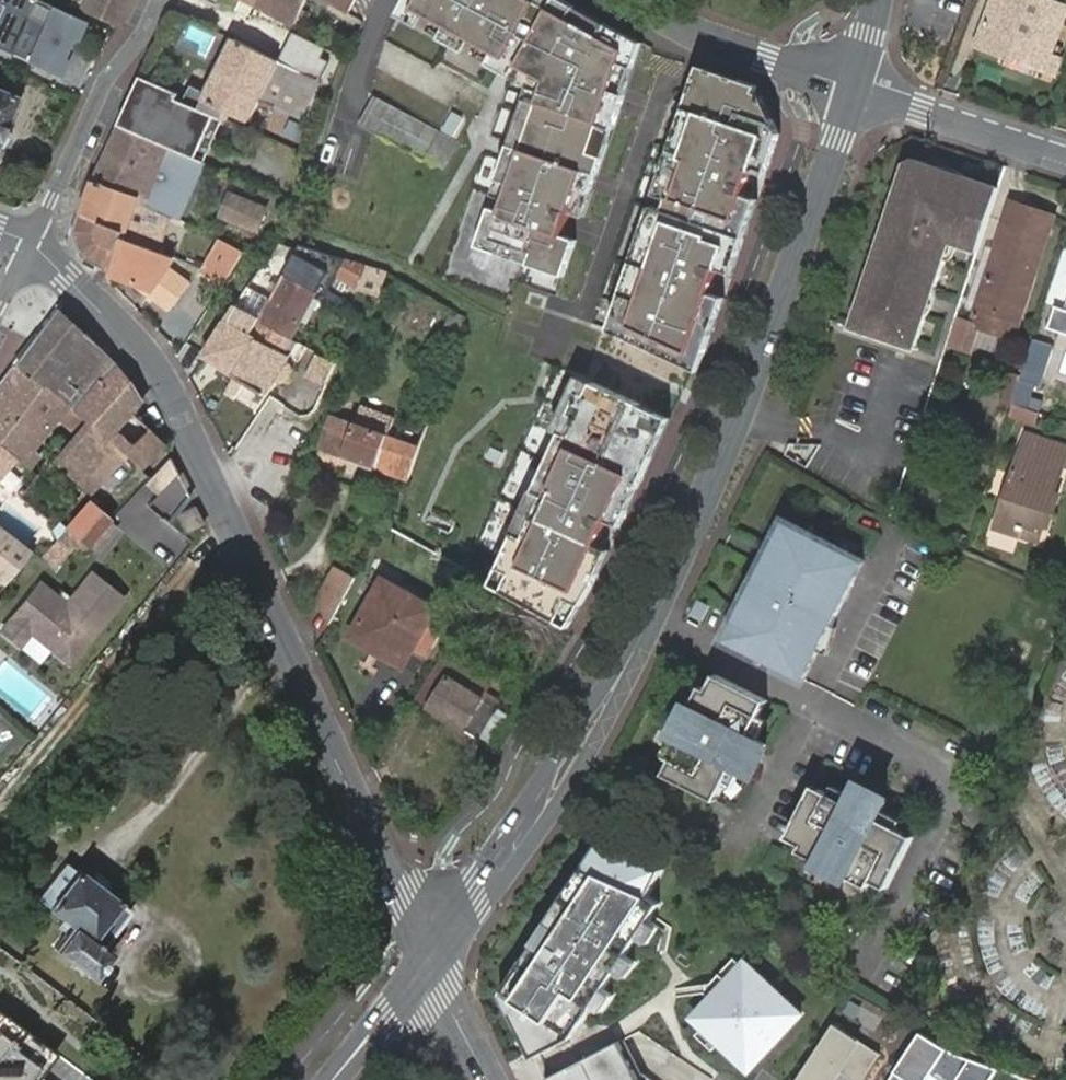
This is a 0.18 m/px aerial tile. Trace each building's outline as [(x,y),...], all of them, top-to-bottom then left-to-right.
[(39,0),(0,0),(0,49),(59,75),(84,20),(39,0)] [(79,7),(118,25),(129,0),(82,0),(79,7)] [(309,0),(267,0),(264,7),(300,24),(309,0)] [(359,0),(326,0),(351,14),(359,0)] [(564,0),(411,0),(403,17),(535,88),(498,196),(510,200),(506,214),(493,209),(479,248),(566,278),(579,242),(566,237),(574,214),(587,219),(646,46),(564,0)] [(1048,0),(997,0),(981,45),(1057,75),(1063,59),(1053,55),(1065,19),(1065,7),(1048,0)] [(327,51),(297,35),(283,62),(238,40),(210,93),(193,86),(189,97),(187,101),(200,107),(227,119),(229,119),(232,113),(253,123),(263,100),(304,119),(325,76),(331,79),(339,65),(325,57),(327,51)] [(761,87),(703,68),(659,196),(672,200),(668,211),(655,206),(612,331),(698,371),(724,299),(710,294),(718,271),(732,276),(758,202),(745,198),(753,174),(766,179),(780,138),(761,87)] [(183,94),(145,77),(122,127),(164,145),(172,122),(191,130),(200,107),(187,101),(189,97),(183,94)] [(6,124),(4,123),(14,95),(0,89),(0,137),(6,124)] [(357,124),(424,158),(439,130),(372,96),(357,124)] [(291,147),(304,119),(263,100),(253,123),(250,128),(291,147)] [(208,164),(227,119),(200,107),(191,130),(181,152),(208,164)] [(253,123),(232,113),(229,119),(250,128),(253,123)] [(181,152),(191,130),(172,122),(164,145),(173,149),(181,152)] [(164,145),(122,127),(97,183),(141,197),(141,199),(145,201),(150,204),(173,149),(164,145)] [(181,219),(208,164),(181,152),(173,149),(150,204),(174,215),(181,219)] [(910,163),(855,329),(920,350),(955,244),(981,252),(1003,187),(916,159),(910,163)] [(141,197),(97,183),(84,215),(128,230),(125,239),(162,251),(168,234),(137,221),(145,201),(141,199),(141,197)] [(256,230),(265,210),(235,197),(226,217),(256,230)] [(168,234),(174,215),(150,204),(145,201),(137,221),(168,234)] [(1016,225),(1023,205),(1015,203),(1008,222),(1016,225)] [(998,273),(992,271),(974,322),(982,325),(1016,337),(1057,217),(1023,205),(1016,225),(1008,222),(996,258),(1003,261),(998,273)] [(128,230),(84,215),(77,232),(86,256),(115,274),(125,239),(128,230)] [(156,290),(177,257),(162,251),(125,239),(115,274),(156,290)] [(209,269),(228,281),(248,251),(225,240),(209,269)] [(383,296),(390,274),(304,247),(303,250),(288,275),(320,292),(331,272),(363,287),(361,289),(383,296)] [(996,258),(992,271),(998,273),(1003,261),(996,258)] [(274,300),(272,298),(265,309),(258,320),(293,340),(320,292),(288,275),(274,300)] [(265,309),(272,298),(250,286),(244,295),(265,309)] [(258,320),(265,309),(244,295),(206,357),(237,376),(259,338),(251,334),(258,320)] [(91,340),(55,310),(34,335),(96,378),(110,362),(91,340)] [(974,322),(960,317),(952,341),(974,348),(982,325),(974,322)] [(293,340),(258,320),(251,334),(259,338),(237,376),(267,394),(278,376),(283,379),(288,376),(293,369),(291,362),(287,360),(290,356),(298,343),(293,340)] [(96,378),(34,335),(13,364),(68,403),(75,408),(93,421),(125,385),(110,362),(96,378)] [(1037,341),(1027,372),(1024,383),(1040,388),(1052,347),(1037,341)] [(344,351),(327,345),(323,353),(340,361),(344,351)] [(306,356),(303,383),(329,386),(332,358),(306,356)] [(13,364),(0,382),(0,445),(14,456),(29,468),(38,455),(32,450),(68,403),(13,364)] [(1006,406),(1015,409),(1024,383),(1015,379),(1006,406)] [(621,524),(671,418),(589,381),(495,585),(570,624),(592,583),(609,548),(597,541),(608,518),(621,524)] [(1024,383),(1015,409),(1031,415),(1040,388),(1024,383)] [(137,403),(125,385),(93,421),(56,462),(72,476),(107,437),(130,412),(137,403)] [(321,447),(411,480),(417,464),(422,449),(391,437),(396,420),(364,408),(358,426),(332,417),(321,447)] [(162,439),(130,412),(107,437),(125,453),(139,465),(162,439)] [(1000,526),(1043,540),(1048,522),(1053,524),(1063,493),(1058,491),(1065,464),(1065,446),(1028,434),(1000,526)] [(125,453),(107,437),(72,476),(86,487),(91,491),(125,453)] [(0,445),(0,475),(14,456),(0,445)] [(111,518),(111,517),(88,498),(65,527),(87,545),(111,518)] [(204,523),(195,505),(178,513),(186,530),(204,523)] [(805,684),(867,562),(789,522),(772,553),(783,559),(775,575),(764,569),(759,578),(747,601),(740,613),(751,619),(736,649),(805,684)] [(6,580),(29,549),(0,527),(0,575),(6,580)] [(783,559),(772,553),(764,569),(775,575),(783,559)] [(340,610),(358,577),(340,567),(323,600),(340,610)] [(29,630),(69,662),(121,597),(90,573),(65,604),(39,583),(1,630),(19,644),(29,630)] [(740,597),(747,601),(759,578),(752,575),(740,597)] [(437,609),(388,580),(355,636),(406,666),(437,609)] [(323,600),(333,623),(340,610),(323,600)] [(706,613),(696,608),(692,616),(702,621),(706,613)] [(740,613),(725,643),(736,649),(751,619),(740,613)] [(485,696),(488,691),(493,685),(449,656),(421,700),(434,708),(453,676),(485,696)] [(669,661),(664,670),(674,675),(679,666),(669,661)] [(744,770),(750,773),(767,741),(762,739),(755,735),(766,714),(772,700),(718,674),(710,690),(704,687),(694,706),(679,736),(669,755),(674,758),(666,773),(720,799),(727,786),(737,767),(744,770)] [(502,701),(488,691),(485,696),(453,676),(434,708),(467,728),(470,725),(483,733),(502,701)] [(688,703),(694,706),(704,687),(698,684),(688,703)] [(755,735),(762,739),(773,718),(766,714),(755,735)] [(663,752),(669,755),(679,736),(673,733),(663,752)] [(734,790),(744,770),(737,767),(727,786),(734,790)] [(875,820),(882,805),(851,790),(843,807),(807,789),(781,842),(799,850),(796,857),(865,890),(868,883),(885,890),(910,837),(875,820)] [(669,870),(595,840),(495,996),(524,1060),(570,1041),(663,906),(650,897),(669,870)] [(50,906),(77,870),(65,861),(37,896),(50,906)] [(93,937),(119,901),(119,900),(78,868),(77,870),(50,906),(71,924),(55,947),(94,976),(113,952),(105,946),(93,937)] [(131,911),(119,901),(93,937),(105,946),(131,911)] [(802,1014),(743,958),(684,1021),(743,1077),(802,1014)] [(55,1049),(0,1009),(0,1079),(33,1079),(55,1049)] [(919,1035),(890,1079),(992,1079),(998,1070),(944,1051),(919,1035)] [(549,1079),(635,1079),(617,1046),(549,1079)]
